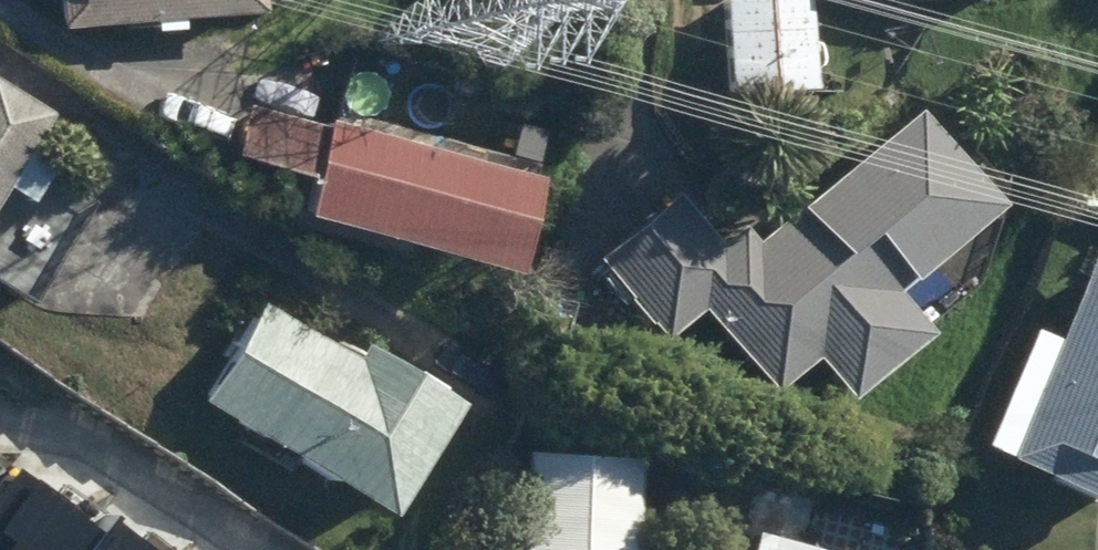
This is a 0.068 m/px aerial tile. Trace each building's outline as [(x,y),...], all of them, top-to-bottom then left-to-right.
[(159,35),(191,32),(191,21),(273,16),(272,0),(64,0),(66,30),(158,24),(159,35)] [(739,96),(819,90),(815,0),(733,0),(739,96)] [(12,188),(34,202),(50,174),(37,166),(43,156),(37,153),(59,114),(0,80),(0,209),(12,188)] [(419,244),(525,273),(551,177),(341,122),(339,131),(255,109),(242,158),(305,175),(291,227),(415,259),(419,244)] [(825,354),(857,396),(936,335),(900,288),(1005,207),(931,110),(761,243),(751,230),(724,251),(684,200),(608,259),(670,337),(710,306),(777,391),(825,354)] [(1097,489),(1097,273),(1021,457),(1097,489)] [(211,398),(403,516),(470,404),(371,343),(362,360),(269,304),(211,398)] [(648,459),(531,454),(528,549),(645,549),(648,459)] [(110,533),(26,465),(0,497),(0,549),(96,549),(110,533)] [(96,549),(150,549),(118,524),(110,533),(96,549)] [(751,531),(746,549),(804,549),(805,547),(751,531)]
